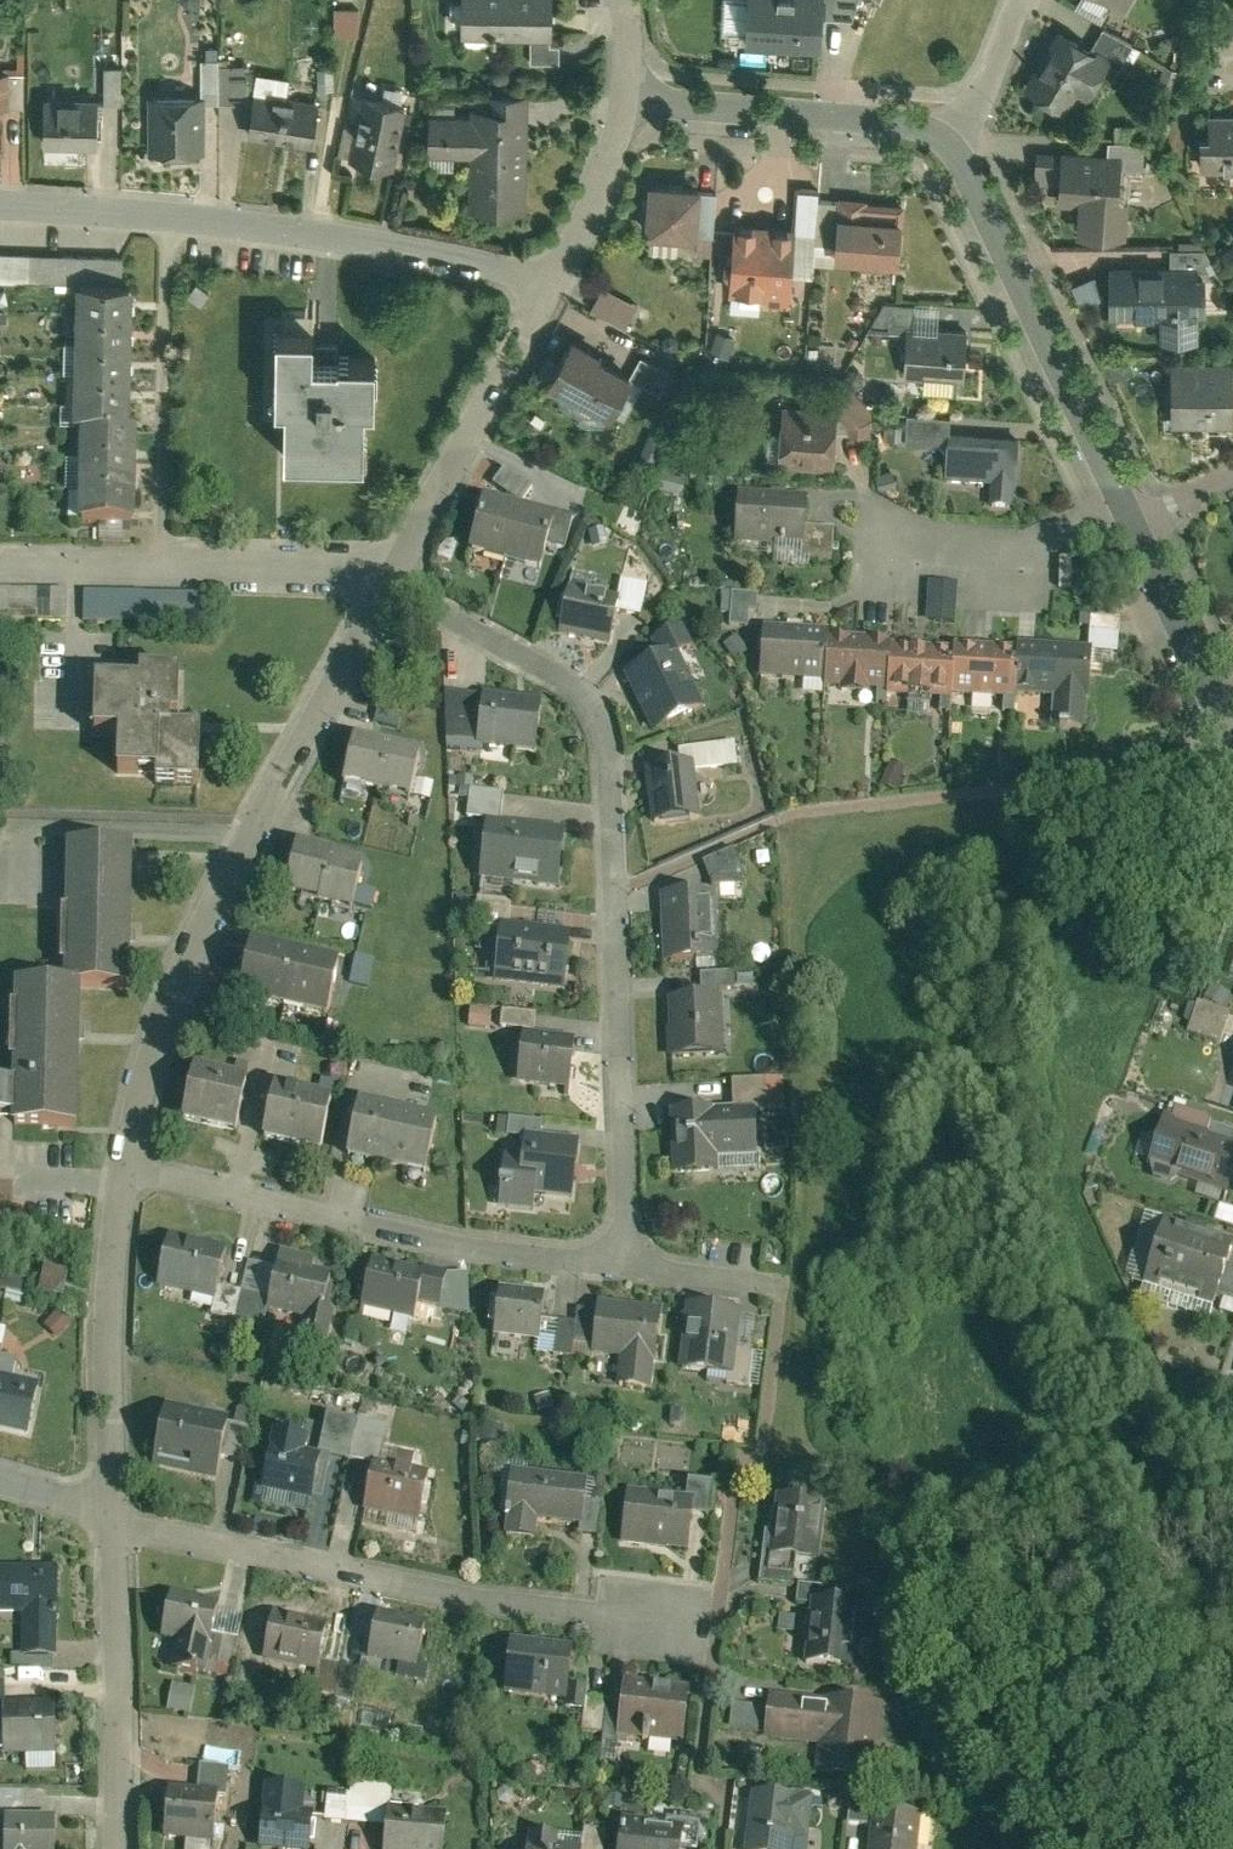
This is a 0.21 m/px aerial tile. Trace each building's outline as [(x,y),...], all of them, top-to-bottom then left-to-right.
[(354,0),(329,0),(329,13),(354,13),(354,0)] [(545,0),(455,0),(455,40),(525,41),(525,68),(553,69),(553,51),(544,51),(545,0)] [(752,0),(726,0),(725,31),(751,31),(752,0)] [(751,31),(751,48),(820,50),(821,13),(821,0),(752,0),(751,31)] [(821,13),(855,13),(858,0),(821,0),(821,13)] [(1095,26),(1111,34),(1130,0),(1098,0),(1107,5),(1095,26)] [(1095,26),(1083,47),(1103,58),(1113,64),(1125,42),(1111,34),(1095,26)] [(1083,47),(1050,29),(1015,91),(1058,115),(1069,96),(1079,101),(1103,58),(1083,47)] [(312,60),(313,77),(328,77),(328,60),(312,60)] [(196,62),(195,100),(197,100),(201,104),(201,106),(212,106),(212,67),(212,63),(196,62)] [(212,67),(212,106),(243,106),(243,67),(212,67)] [(94,68),(94,104),(116,104),(116,69),(94,68)] [(246,95),(279,101),(283,81),(250,75),(246,95)] [(246,95),(239,140),(305,151),(312,107),(279,101),(246,95)] [(421,96),(421,118),(448,117),(448,96),(421,96)] [(37,99),(37,149),(91,150),(92,100),(73,100),(51,99),(37,99)] [(196,154),(200,148),(201,106),(201,104),(197,100),(195,100),(150,99),(144,104),(144,149),(148,154),(196,154)] [(522,218),(522,99),(478,99),(478,112),(463,112),(463,117),(448,117),(421,118),(420,118),(420,161),(463,161),(463,218),(522,218)] [(389,173),(399,108),(353,101),(348,131),(343,163),(343,166),(389,173)] [(1202,116),(1202,141),(1192,141),(1192,171),(1232,171),(1232,116),(1202,116)] [(343,163),(348,131),(336,129),(332,161),(343,163)] [(1123,152),(1122,168),(1144,169),(1144,166),(1145,145),(1145,142),(1109,140),(1108,152),(1123,152)] [(1153,145),(1145,145),(1144,166),(1164,167),(1153,145)] [(1080,230),(1129,232),(1130,199),(1121,199),(1122,168),(1123,152),(1108,152),(1063,150),(1060,202),(1081,202),(1080,230)] [(695,196),(696,192),(642,188),(638,239),(692,244),(692,237),(695,196)] [(786,234),(786,238),(807,240),(810,204),(811,195),(789,193),(786,234)] [(695,196),(692,237),(706,238),(709,197),(695,196)] [(832,205),(828,249),(827,265),(890,269),(895,208),(861,205),(861,201),(832,199),(832,205)] [(832,205),(810,204),(807,240),(807,247),(828,249),(832,205)] [(748,231),(724,230),(719,296),(781,301),(786,238),(786,234),(765,233),(765,228),(748,227),(748,231)] [(1161,248),(1161,269),(1198,268),(1198,272),(1205,272),(1205,265),(1197,247),(1161,248)] [(117,287),(117,260),(0,256),(0,283),(70,285),(117,287)] [(1161,269),(1102,270),(1102,321),(1152,320),(1153,345),(1192,345),(1191,319),(1199,319),(1198,272),(1198,268),(1161,269)] [(1099,301),(1087,277),(1063,289),(1074,312),(1099,301)] [(117,287),(70,285),(66,437),(74,437),(71,527),(127,529),(129,435),(122,435),(127,287),(117,287)] [(632,309),(597,291),(585,314),(620,332),(632,309)] [(900,330),(906,330),(907,308),(876,307),(864,328),(864,333),(899,335),(900,330)] [(728,331),(709,329),(707,351),(726,353),(728,331)] [(310,331),(274,330),(272,404),(283,404),(282,459),(362,461),(363,406),(374,406),(375,358),(336,357),(335,360),(310,360),(310,331)] [(959,383),(961,332),(906,330),(900,330),(899,335),(897,381),(959,383)] [(565,340),(539,389),(604,423),(626,382),(627,380),(624,378),(592,362),(595,356),(565,340)] [(627,380),(626,382),(652,396),(663,376),(633,360),(624,378),(627,380)] [(1171,362),(1172,427),(1232,426),(1232,361),(1171,362)] [(831,415),(846,433),(866,416),(846,392),(826,410),(831,410),(831,415)] [(771,469),(827,473),(831,415),(831,410),(826,410),(775,407),(771,469)] [(896,448),(944,451),(945,429),(946,421),(898,417),(896,448)] [(1008,515),(1014,434),(945,429),(944,451),(941,489),(988,492),(986,513),(1008,515)] [(660,446),(642,439),(629,473),(647,480),(660,446)] [(526,489),(498,470),(477,501),(513,510),(526,489)] [(801,533),(803,501),(780,499),(780,495),(766,494),(765,498),(734,496),(730,550),(799,555),(801,533)] [(461,557),(531,574),(545,518),(513,510),(477,501),(475,500),(461,557)] [(622,511),(613,533),(631,540),(639,518),(622,511)] [(603,549),(600,530),(583,533),(586,552),(603,549)] [(826,535),(801,533),(799,555),(798,565),(824,567),(826,535)] [(1073,562),(1060,561),(1059,588),(1072,588),(1073,562)] [(613,600),(610,616),(634,620),(640,588),(617,583),(613,600)] [(67,585),(0,584),(0,616),(66,617),(67,585)] [(958,588),(931,586),(928,619),(955,622),(958,588)] [(550,640),(604,651),(610,616),(613,600),(560,590),(550,640)] [(203,598),(76,594),(75,627),(202,631),(203,598)] [(751,616),(752,598),(728,597),(728,632),(743,632),(743,616),(751,616)] [(1084,623),(1083,652),(1086,653),(1086,658),(1113,660),(1115,625),(1084,623)] [(820,642),(821,633),(798,632),(799,626),(780,625),(780,631),(757,630),(754,682),(818,685),(820,642)] [(618,676),(649,738),(701,713),(673,655),(679,652),(670,633),(643,646),(650,661),(618,676)] [(742,656),(732,639),(718,648),(728,664),(742,656)] [(841,643),(820,642),(818,685),(818,691),(881,695),(883,648),(883,646),(864,645),(864,640),(841,639),(841,643)] [(946,651),(943,698),(1009,702),(1010,699),(1012,651),(946,647),(946,651)] [(946,651),(883,648),(881,695),(880,700),(943,703),(943,698),(946,651)] [(1012,651),(1010,699),(1049,702),(1047,734),(1081,736),(1086,658),(1086,653),(1083,652),(1012,649),(1012,651)] [(189,790),(190,736),(160,735),(160,727),(168,727),(169,680),(129,679),(129,690),(82,689),(81,738),(107,739),(106,780),(145,781),(145,789),(189,790)] [(534,701),(475,696),(475,700),(471,747),(471,751),(529,756),(534,701)] [(439,744),(471,747),(475,700),(439,697),(438,709),(439,744)] [(412,756),(346,740),(335,788),(400,804),(412,756)] [(672,752),(674,769),(689,768),(690,778),(732,775),(730,748),(672,752)] [(891,794),(900,772),(885,765),(876,787),(891,794)] [(674,769),(640,772),(644,829),(693,825),(690,778),(689,768),(674,769)] [(464,784),(453,783),(453,797),(464,797),(464,784)] [(479,825),(494,827),(497,800),(464,796),(461,823),(479,825)] [(551,895),(559,834),(494,827),(479,825),(472,886),(551,895)] [(355,866),(326,859),(327,854),(288,844),(275,899),(314,908),(313,912),(341,919),(355,866)] [(120,989),(124,852),(57,850),(52,987),(72,988),(120,989)] [(741,870),(733,851),(705,865),(710,886),(742,882),(741,870)] [(717,894),(662,897),(664,960),(720,958),(717,894)] [(494,930),(503,931),(506,908),(470,904),(467,927),(494,930)] [(557,994),(564,938),(503,931),(494,930),(488,986),(557,994)] [(227,1002),(318,1023),(331,966),(240,945),(227,1002)] [(350,981),(370,983),(373,955),(353,953),(350,981)] [(747,978),(694,980),(694,993),(747,991),(747,978)] [(72,988),(52,987),(8,986),(5,1084),(4,1116),(4,1128),(68,1130),(72,988)] [(718,996),(667,998),(669,1055),(720,1053),(718,996)] [(507,1003),(506,1016),(526,1018),(528,1005),(507,1003)] [(483,1031),(485,1014),(464,1012),(462,1029),(483,1031)] [(515,1035),(524,1036),(526,1018),(506,1016),(492,1015),(491,1032),(515,1035)] [(562,1092),(568,1040),(524,1036),(515,1035),(510,1086),(562,1092)] [(226,1136),(239,1083),(181,1069),(169,1123),(226,1136)] [(725,1085),(727,1112),(748,1111),(748,1114),(761,1113),(759,1083),(725,1085)] [(312,1156),(325,1099),(266,1085),(253,1142),(312,1156)] [(432,1123),(350,1105),(337,1162),(418,1180),(432,1123)] [(727,1112),(661,1115),(664,1181),(711,1178),(710,1162),(750,1160),(748,1114),(748,1111),(727,1112)] [(1232,1154),(1232,1147),(1199,1135),(1203,1123),(1170,1112),(1167,1119),(1157,1116),(1140,1165),(1220,1192),(1232,1154)] [(519,1138),(533,1139),(534,1125),(492,1121),(491,1135),(519,1138)] [(565,1202),(571,1143),(533,1139),(519,1138),(517,1157),(499,1155),(493,1210),(524,1213),(526,1198),(565,1202)] [(1218,1209),(1213,1224),(1232,1231),(1232,1214),(1218,1209)] [(1217,1268),(1226,1241),(1157,1219),(1135,1288),(1203,1310),(1207,1297),(1217,1268)] [(220,1245),(160,1233),(149,1287),(209,1299),(212,1286),(220,1245)] [(273,1251),(269,1269),(261,1310),(301,1318),(312,1321),(314,1312),(322,1273),(305,1270),(308,1258),(273,1251)] [(234,1290),(228,1319),(258,1325),(261,1310),(269,1269),(240,1263),(234,1290)] [(364,1265),(354,1308),(404,1320),(405,1316),(427,1321),(438,1273),(408,1266),(406,1274),(364,1265)] [(1207,1297),(1232,1306),(1232,1273),(1217,1268),(1207,1297)] [(234,1290),(212,1286),(209,1299),(206,1314),(228,1319),(234,1290)] [(539,1294),(494,1287),(487,1336),(531,1343),(535,1321),(539,1294)] [(590,1301),(588,1313),(583,1344),(581,1354),(613,1359),(609,1387),(643,1392),(655,1311),(590,1301)] [(733,1314),(679,1307),(670,1370),(725,1377),(728,1351),(733,1314)] [(567,1326),(553,1324),(550,1346),(549,1353),(562,1355),(565,1341),(583,1344),(588,1313),(570,1310),(567,1326)] [(751,1343),(751,1310),(737,1310),(737,1343),(751,1343)] [(326,1315),(314,1312),(312,1321),(301,1318),(297,1341),(319,1346),(326,1315)] [(553,1324),(535,1321),(531,1343),(550,1346),(553,1324)] [(749,1354),(728,1351),(725,1377),(745,1380),(749,1354)] [(31,1384),(0,1377),(0,1431),(19,1435),(31,1384)] [(160,1403),(145,1465),(213,1482),(229,1420),(220,1418),(221,1411),(186,1403),(185,1409),(160,1403)] [(313,1457),(341,1463),(347,1437),(319,1431),(313,1457)] [(303,1503),(313,1457),(297,1454),(300,1440),(268,1433),(255,1492),(303,1503)] [(368,1465),(403,1473),(406,1460),(375,1453),(377,1444),(347,1437),(341,1463),(367,1469),(368,1465)] [(357,1513),(413,1525),(423,1478),(403,1473),(368,1465),(367,1469),(357,1513)] [(577,1504),(579,1484),(503,1475),(496,1542),(528,1546),(530,1524),(574,1529),(577,1504)] [(687,1503),(684,1525),(701,1527),(707,1487),(682,1483),(680,1502),(687,1503)] [(684,1525),(687,1503),(680,1502),(623,1494),(615,1550),(680,1559),(684,1525)] [(809,1566),(817,1506),(770,1500),(762,1560),(809,1566)] [(596,1506),(577,1504),(574,1529),(573,1538),(592,1540),(596,1506)] [(0,1569),(0,1621),(16,1621),(15,1659),(49,1659),(51,1570),(0,1569)] [(803,1605),(840,1611),(842,1597),(789,1589),(786,1610),(802,1613),(803,1605)] [(214,1608),(163,1596),(152,1642),(166,1646),(159,1673),(196,1682),(201,1665),(226,1671),(233,1643),(207,1637),(214,1608)] [(840,1611),(803,1605),(802,1613),(794,1667),(852,1675),(861,1614),(840,1611)] [(420,1624),(370,1615),(361,1661),(410,1670),(420,1624)] [(321,1629),(266,1619),(257,1665),(313,1675),(315,1663),(321,1629)] [(580,1694),(559,1691),(565,1650),(505,1641),(497,1694),(557,1703),(562,1704),(561,1712),(577,1715),(579,1702),(580,1694)] [(308,1699),(329,1702),(335,1667),(315,1663),(313,1675),(308,1699)] [(335,1667),(329,1702),(349,1706),(356,1671),(335,1667)] [(191,1709),(195,1684),(171,1680),(166,1705),(191,1709)] [(617,1683),(614,1707),(608,1742),(619,1743),(675,1751),(684,1693),(665,1690),(664,1697),(647,1694),(647,1688),(617,1683)] [(878,1710),(763,1694),(756,1741),(813,1749),(809,1778),(867,1786),(878,1710)] [(601,1706),(579,1702),(577,1715),(574,1734),(596,1737),(601,1706)] [(614,1707),(601,1706),(596,1737),(596,1744),(619,1747),(619,1743),(608,1742),(614,1707)] [(48,1709),(0,1711),(0,1765),(49,1763),(48,1709)] [(751,1738),(754,1712),(738,1710),(735,1736),(751,1738)] [(441,1724),(432,1714),(419,1726),(428,1736),(441,1724)] [(193,1771),(190,1795),(210,1797),(210,1801),(221,1803),(224,1774),(193,1771)] [(296,1809),(298,1791),(299,1782),(260,1778),(253,1842),(303,1847),(305,1831),(310,1831),(310,1826),(310,1823),(318,1824),(319,1817),(307,1816),(307,1811),(296,1809)] [(340,1832),(378,1836),(380,1818),(383,1818),(386,1790),(345,1786),(343,1802),(341,1829),(340,1832)] [(310,1823),(310,1826),(341,1829),(343,1802),(304,1797),(304,1792),(298,1791),(296,1809),(307,1811),(307,1816),(319,1817),(318,1824),(310,1823)] [(197,1848),(205,1848),(210,1801),(210,1797),(190,1795),(161,1793),(156,1845),(197,1848)] [(840,1829),(865,1832),(867,1815),(869,1798),(844,1795),(840,1829)] [(747,1796),(740,1848),(788,1848),(788,1844),(801,1845),(806,1799),(783,1797),(783,1801),(747,1796)] [(839,1814),(841,1801),(826,1799),(824,1813),(839,1814)] [(439,1818),(417,1815),(416,1822),(383,1818),(380,1818),(378,1836),(377,1848),(436,1848),(439,1818)] [(915,1820),(867,1815),(865,1832),(863,1848),(911,1848),(915,1820)] [(48,1822),(0,1822),(0,1848),(48,1848),(48,1822)] [(676,1831),(615,1823),(611,1848),(674,1848),(676,1831)] [(601,1836),(576,1834),(575,1848),(599,1848),(601,1836)] [(550,1841),(522,1838),(521,1848),(549,1848),(550,1841)]
